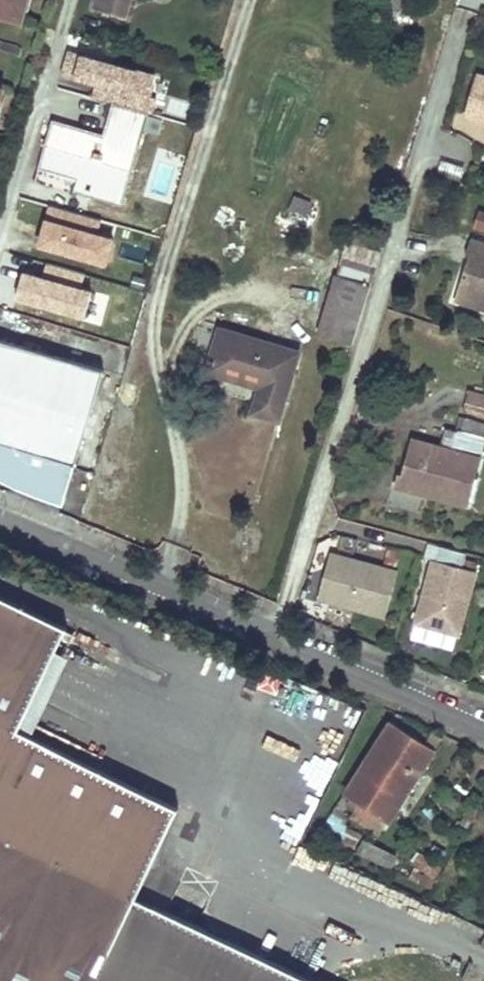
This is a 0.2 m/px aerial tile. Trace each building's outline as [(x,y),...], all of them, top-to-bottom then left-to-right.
[(16,22),(22,0),(0,0),(0,17),(16,22)] [(94,6),(128,16),(133,0),(96,0),(94,6)] [(117,105),(124,107),(127,99),(134,74),(68,53),(62,70),(73,73),(71,79),(95,87),(91,97),(117,105)] [(150,106),(158,81),(134,74),(127,99),(150,106)] [(482,77),(470,117),(483,121),(483,77),(482,77)] [(195,105),(170,97),(165,114),(191,121),(195,105)] [(148,114),(150,106),(127,99),(124,107),(148,114)] [(91,193),(120,202),(148,114),(124,107),(117,105),(107,137),(55,121),(40,167),(52,170),(53,168),(80,176),(95,181),(91,193)] [(95,181),(80,176),(76,188),(91,193),(95,181)] [(296,195),(290,211),(305,217),(312,202),(296,195)] [(49,206),(44,221),(98,236),(103,221),(49,206)] [(470,229),(483,234),(483,211),(477,209),(470,229)] [(98,236),(44,221),(37,249),(105,267),(112,239),(98,236)] [(354,223),(338,275),(373,286),(389,234),(354,223)] [(472,237),(467,253),(470,254),(458,292),(483,300),(483,240),(472,237)] [(46,265),(43,279),(81,288),(85,275),(46,265)] [(84,320),(92,291),(81,288),(43,279),(23,273),(15,302),(84,320)] [(321,333),(356,344),(373,286),(338,275),(321,333)] [(458,292),(456,298),(483,307),(483,300),(458,292)] [(280,419),(298,359),(267,350),(269,342),(222,328),(209,370),(244,380),(246,372),(265,378),(262,386),(255,411),(280,419)] [(105,370),(0,338),(0,440),(9,442),(2,467),(42,479),(49,456),(77,464),(105,370)] [(267,350),(298,359),(300,351),(269,342),(267,350)] [(246,372),(244,380),(262,386),(265,378),(246,372)] [(483,415),(483,395),(471,391),(465,410),(483,415)] [(483,450),(483,436),(483,432),(483,420),(464,415),(459,431),(454,451),(413,440),(403,477),(432,485),(429,495),(469,506),(483,450)] [(2,467),(9,442),(0,440),(0,466),(2,467)] [(77,464),(49,456),(42,479),(2,467),(0,473),(67,494),(77,464)] [(432,485),(403,477),(400,487),(429,495),(432,485)] [(386,616),(398,570),(331,552),(319,598),(386,616)] [(433,559),(415,623),(459,635),(477,571),(433,559)] [(147,898),(186,815),(25,736),(73,631),(0,598),(0,980),(322,980),(147,898)] [(353,817),(381,835),(442,741),(434,734),(428,744),(393,721),(346,793),(353,799),(361,803),(353,817)] [(346,793),(341,801),(349,806),(353,799),(346,793)] [(447,803),(455,808),(460,801),(452,796),(447,803)] [(341,801),(337,807),(344,812),(349,806),(341,801)] [(391,869),(398,856),(368,841),(361,855),(391,869)]
